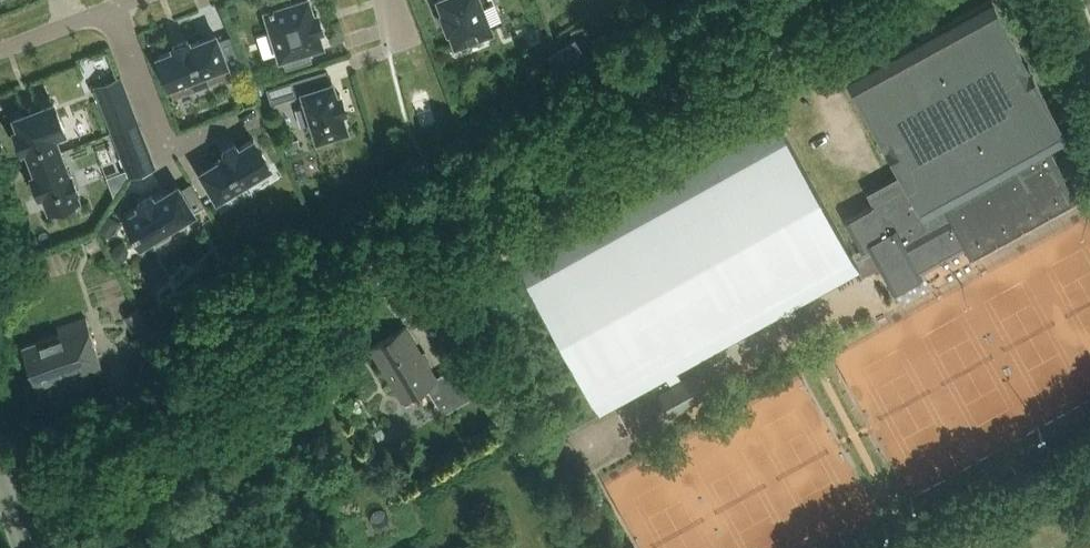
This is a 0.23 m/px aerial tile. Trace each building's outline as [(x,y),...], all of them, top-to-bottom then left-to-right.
[(313,14),(308,0),(296,0),(274,7),(273,4),(269,6),(269,8),(265,10),(279,56),(282,56),(307,48),(322,43),(318,30),(322,28),(317,13),(313,14)] [(443,12),(441,13),(448,29),(450,28),(455,43),(491,29),(479,0),(438,0),(443,12)] [(517,263),(599,411),(665,375),(669,383),(681,377),(676,369),(705,353),(782,310),(786,318),(797,312),(793,304),(859,268),(863,275),(880,266),(891,288),(921,272),(916,264),(957,242),(962,249),(965,247),(970,255),(1075,197),(1047,147),(1067,136),(992,0),(987,0),(846,78),(901,178),(868,196),(873,204),(845,220),(860,249),(851,254),(778,120),(517,263)] [(215,34),(189,44),(188,40),(172,46),(174,50),(157,56),(173,98),(231,76),(215,34)] [(577,37),(549,54),(567,82),(595,64),(577,37)] [(286,68),(311,60),(307,48),(282,56),(286,68)] [(277,85),(268,88),(273,102),(281,99),(303,93),(317,138),(321,137),(322,140),(337,136),(336,132),(346,129),(341,111),(345,110),(340,94),(336,96),(332,82),(311,89),(307,76),(277,85)] [(137,122),(120,77),(95,86),(112,132),(137,122)] [(14,130),(22,149),(26,148),(31,163),(60,152),(54,135),(64,131),(53,102),(14,117),(18,129),(14,130)] [(112,132),(130,177),(155,168),(137,122),(112,132)] [(254,139),(238,149),(236,145),(221,153),(224,157),(200,171),(216,198),(270,166),(254,139)] [(54,206),(58,218),(77,211),(73,199),(78,197),(75,190),(77,189),(71,173),(69,174),(60,152),(31,163),(35,173),(31,175),(39,195),(43,193),(49,208),(54,206)] [(155,246),(173,235),(168,227),(194,212),(178,185),(154,199),(152,195),(138,204),(140,208),(124,217),(140,244),(150,238),(155,246)] [(107,210),(98,226),(111,233),(120,218),(107,210)] [(119,240),(114,243),(112,250),(115,255),(123,257),(126,254),(128,247),(125,241),(119,240)] [(24,349),(21,353),(23,358),(27,358),(28,362),(31,371),(28,374),(30,379),(34,379),(36,383),(37,387),(74,374),(76,380),(104,371),(86,317),(58,326),(60,333),(23,346),(24,349)] [(436,377),(405,327),(370,348),(402,401),(426,386),(443,414),(474,395),(456,365),(436,377)] [(695,372),(656,393),(669,417),(708,395),(695,372)]
